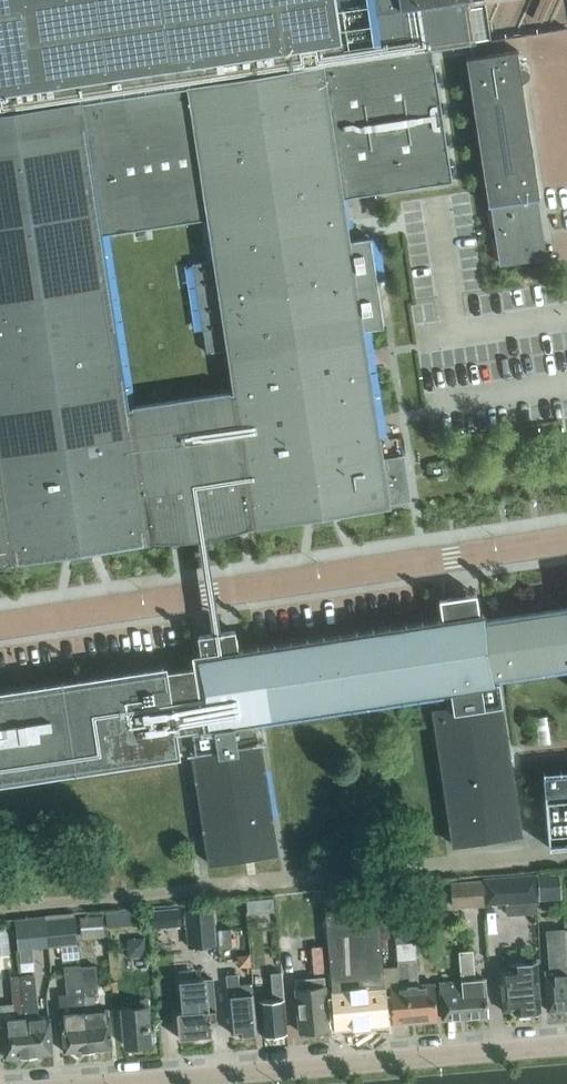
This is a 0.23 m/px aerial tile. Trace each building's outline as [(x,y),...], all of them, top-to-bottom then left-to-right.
[(13,558),(13,560),(14,560),(65,552),(70,551),(73,558),(72,559),(72,560),(73,560),(75,559),(77,558),(79,557),(81,557),(84,557),(87,557),(89,557),(90,557),(91,557),(92,556),(90,556),(90,548),(94,547),(95,547),(146,539),(147,539),(146,538),(169,534),(178,532),(180,532),(180,533),(234,524),(235,524),(254,521),(254,522),(255,522),(306,514),(307,514),(310,513),(314,521),(312,522),(313,523),(314,523),(314,522),(315,522),(317,521),(318,520),(320,520),(322,520),(324,519),(326,519),(328,519),(330,520),(331,520),(332,520),(332,519),(331,518),(331,510),(335,510),(336,509),(387,502),(388,502),(388,500),(409,497),(405,468),(403,455),(403,453),(381,457),(378,436),(374,415),(368,370),(364,349),(361,327),(383,324),(369,236),(369,235),(347,238),(345,224),(341,196),(350,195),(350,194),(352,194),(364,192),(451,179),(436,86),(435,75),(434,69),(431,49),(434,48),(473,42),(468,0),(373,0),(381,54),(343,60),(340,38),(339,39),(336,17),(363,13),(360,0),(0,0),(0,560),(13,558)] [(536,197),(540,196),(539,194),(536,195),(514,52),(517,52),(517,49),(464,58),(464,60),(468,59),(491,202),(487,202),(487,204),(491,203),(498,243),(500,261),(545,255),(536,197)] [(383,699),(384,698),(384,697),(399,695),(399,696),(401,696),(401,695),(415,693),(416,694),(417,694),(417,692),(432,690),(432,691),(434,691),(434,690),(448,688),(451,706),(432,709),(454,844),(522,834),(500,698),(496,699),(493,675),(566,664),(566,607),(485,619),(484,612),(482,613),(482,614),(480,614),(476,588),(439,594),(443,620),(440,620),(440,619),(438,619),(438,621),(424,623),(424,621),(422,622),(422,623),(407,625),(406,624),(405,624),(405,626),(390,628),(390,626),(388,627),(388,628),(374,630),(374,629),(372,629),(372,631),(357,633),(357,631),(356,632),(356,633),(341,635),(341,634),(339,634),(339,636),(324,638),(324,636),(323,637),(323,638),(308,640),(308,639),(306,639),(306,641),(292,643),(291,641),(290,642),(290,643),(275,645),(275,644),(274,644),(274,645),(259,648),(259,646),(257,647),(257,648),(242,650),(242,649),(240,649),(240,651),(238,651),(234,630),(221,632),(221,634),(212,636),(211,633),(198,635),(201,656),(198,657),(198,656),(197,656),(198,668),(164,673),(163,667),(161,667),(161,669),(0,693),(0,779),(175,753),(175,754),(177,754),(176,747),(191,745),(209,862),(276,852),(259,734),(255,734),(253,717),(267,715),(267,716),(269,716),(269,714),(283,712),(283,713),(286,713),(285,712),(300,710),(300,711),(302,711),(302,710),(316,707),(316,709),(318,708),(318,707),(332,705),(333,706),(334,706),(334,705),(349,703),(349,704),(351,703),(351,702),(366,700),(366,701),(367,701),(367,700),(382,698),(383,699)] [(343,790),(357,808),(380,790),(366,772),(343,790)] [(545,775),(545,773),(543,773),(549,843),(550,843),(551,841),(566,840),(566,773),(545,775)] [(539,901),(536,872),(483,876),(485,904),(492,904),(492,903),(507,902),(508,904),(539,901)] [(484,904),(482,877),(451,880),(454,907),(484,904)] [(426,885),(412,886),(414,911),(427,910),(426,885)] [(377,894),(324,899),(323,899),(326,924),(335,1027),(388,1022),(377,894)] [(261,911),(260,897),(248,898),(249,912),(261,911)] [(219,946),(231,945),(227,899),(214,901),(219,946)] [(167,906),(169,924),(181,923),(179,905),(167,906)] [(216,944),(213,906),(185,909),(188,946),(216,944)] [(105,913),(107,930),(134,927),(133,910),(105,913)] [(80,916),(82,936),(105,934),(103,914),(80,916)] [(75,916),(46,919),(48,946),(77,943),(75,916)] [(48,946),(46,919),(17,922),(19,948),(48,946)] [(564,928),(546,930),(549,958),(551,958),(552,969),(544,969),(547,1009),(566,1008),(566,968),(564,928)] [(127,938),(128,955),(146,954),(145,936),(127,938)] [(415,941),(405,942),(408,976),(407,977),(411,1020),(437,1018),(434,982),(418,983),(415,941)] [(408,976),(405,942),(396,942),(400,984),(390,985),(393,1022),(411,1020),(407,977),(408,976)] [(63,959),(78,958),(77,944),(61,945),(63,959)] [(442,1018),(488,1014),(485,978),(474,979),(472,950),(459,951),(461,980),(439,981),(442,1018)] [(499,966),(502,1010),(515,1009),(515,1012),(518,1012),(519,1014),(530,1013),(530,1011),(540,1010),(536,961),(511,963),(511,965),(499,966)] [(64,1051),(88,1048),(82,983),(80,967),(80,964),(66,966),(69,998),(60,999),(61,1013),(60,1013),(64,1051)] [(82,983),(88,1048),(112,1046),(109,1008),(96,1009),(94,995),(98,994),(97,982),(95,965),(80,967),(82,983)] [(329,1028),(324,975),(317,976),(316,965),(302,966),(303,977),(295,978),(299,1031),(329,1028)] [(282,971),(271,972),(273,998),(260,999),(263,1033),(286,1031),(282,971)] [(53,1052),(49,1014),(36,1015),(35,1006),(37,1003),(34,973),(21,974),(23,998),(28,1054),(53,1052)] [(254,1031),(256,1031),(253,993),(240,995),(238,973),(227,974),(232,1032),(239,1032),(239,1033),(242,1032),(245,1035),(251,1034),(254,1031)] [(21,974),(11,975),(13,1004),(0,1005),(0,1010),(4,1056),(28,1054),(23,998),(21,974)] [(183,1011),(177,1011),(179,1037),(199,1035),(199,1039),(210,1038),(209,1034),(211,1034),(210,1019),(217,1019),(213,978),(181,980),(183,1011)] [(125,1045),(150,1043),(146,1006),(122,1008),(125,1045)]
